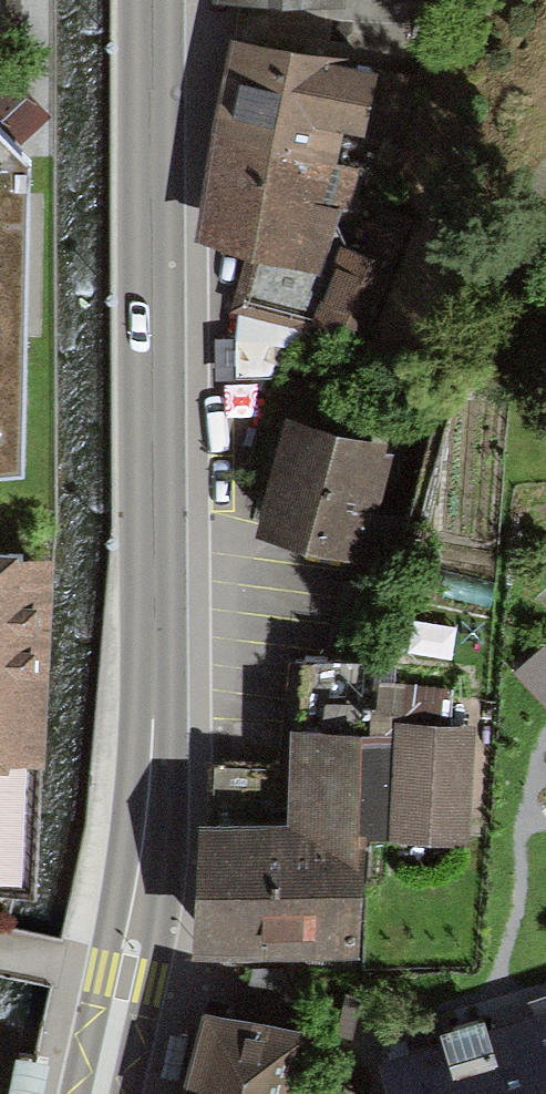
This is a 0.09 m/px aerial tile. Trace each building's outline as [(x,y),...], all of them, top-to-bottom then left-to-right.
[(232,43),(194,242),(246,253),(231,312),(239,315),(299,330),(359,343),(403,215),(365,203),(355,235),(340,232),(356,170),(335,165),(343,138),(361,142),(372,101),(380,70),(232,43)] [(28,471),(32,226),(33,155),(0,123),(0,474),(28,471)] [(239,315),(237,339),(217,338),(215,381),(270,380),(299,330),(239,315)] [(406,448),(287,419),(256,541),(375,571),(406,448)] [(25,751),(31,559),(0,558),(0,750),(25,751)] [(514,672),(545,709),(545,645),(514,672)] [(387,840),(466,845),(474,727),(396,722),(394,739),(387,840)] [(290,734),(290,768),(214,766),(212,833),(202,833),(199,953),(354,957),(358,841),(361,736),(290,734)] [(394,739),(361,736),(358,841),(387,840),(394,739)] [(370,1051),(384,1093),(545,1093),(545,993),(370,1051)] [(201,1016),(182,1093),(296,1093),(308,1042),(201,1016)]
